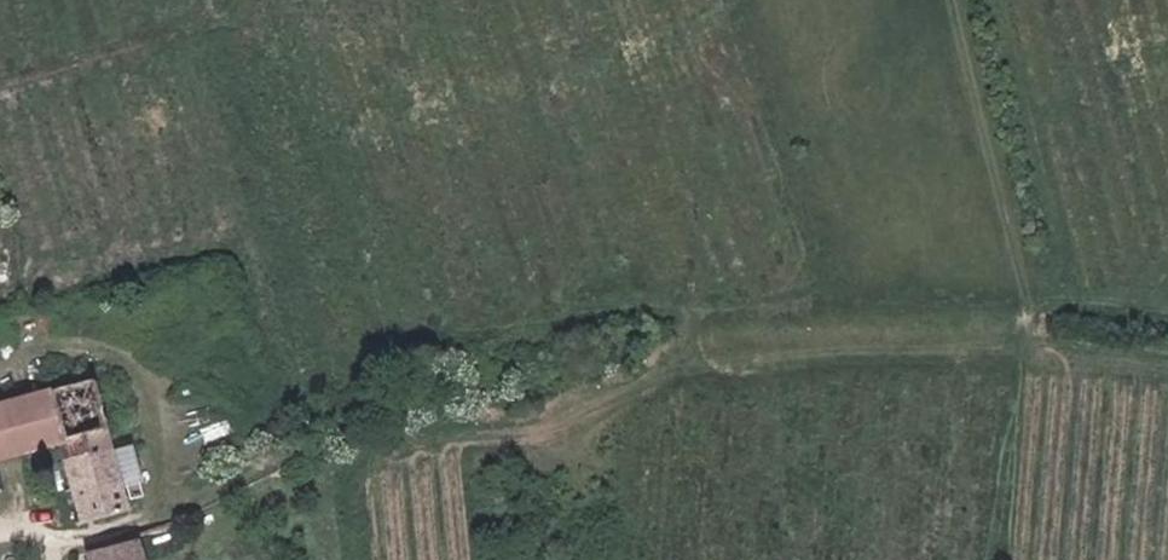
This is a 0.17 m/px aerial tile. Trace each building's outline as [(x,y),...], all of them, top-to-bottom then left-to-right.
[(0,371),(0,404),(49,392),(42,361),(0,371)] [(60,448),(62,463),(111,451),(91,382),(49,392),(0,404),(0,461),(60,448)] [(115,468),(129,465),(124,453),(113,457),(111,451),(62,463),(79,524),(126,514),(115,468)] [(138,557),(135,542),(87,553),(89,559),(139,559),(138,557)]
